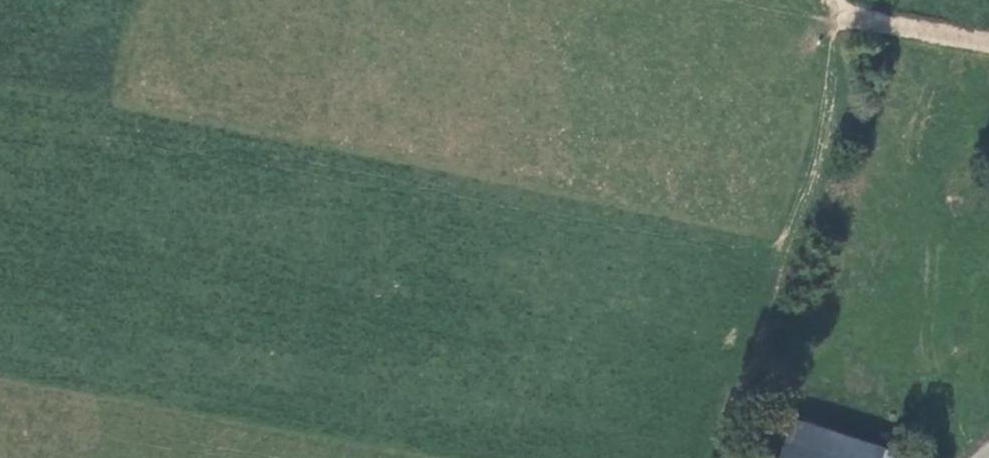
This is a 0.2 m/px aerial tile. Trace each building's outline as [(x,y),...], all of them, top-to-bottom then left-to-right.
[(782,413),(766,457),(868,457),(872,446),(782,413)] [(868,457),(907,457),(872,446),(868,457)]
